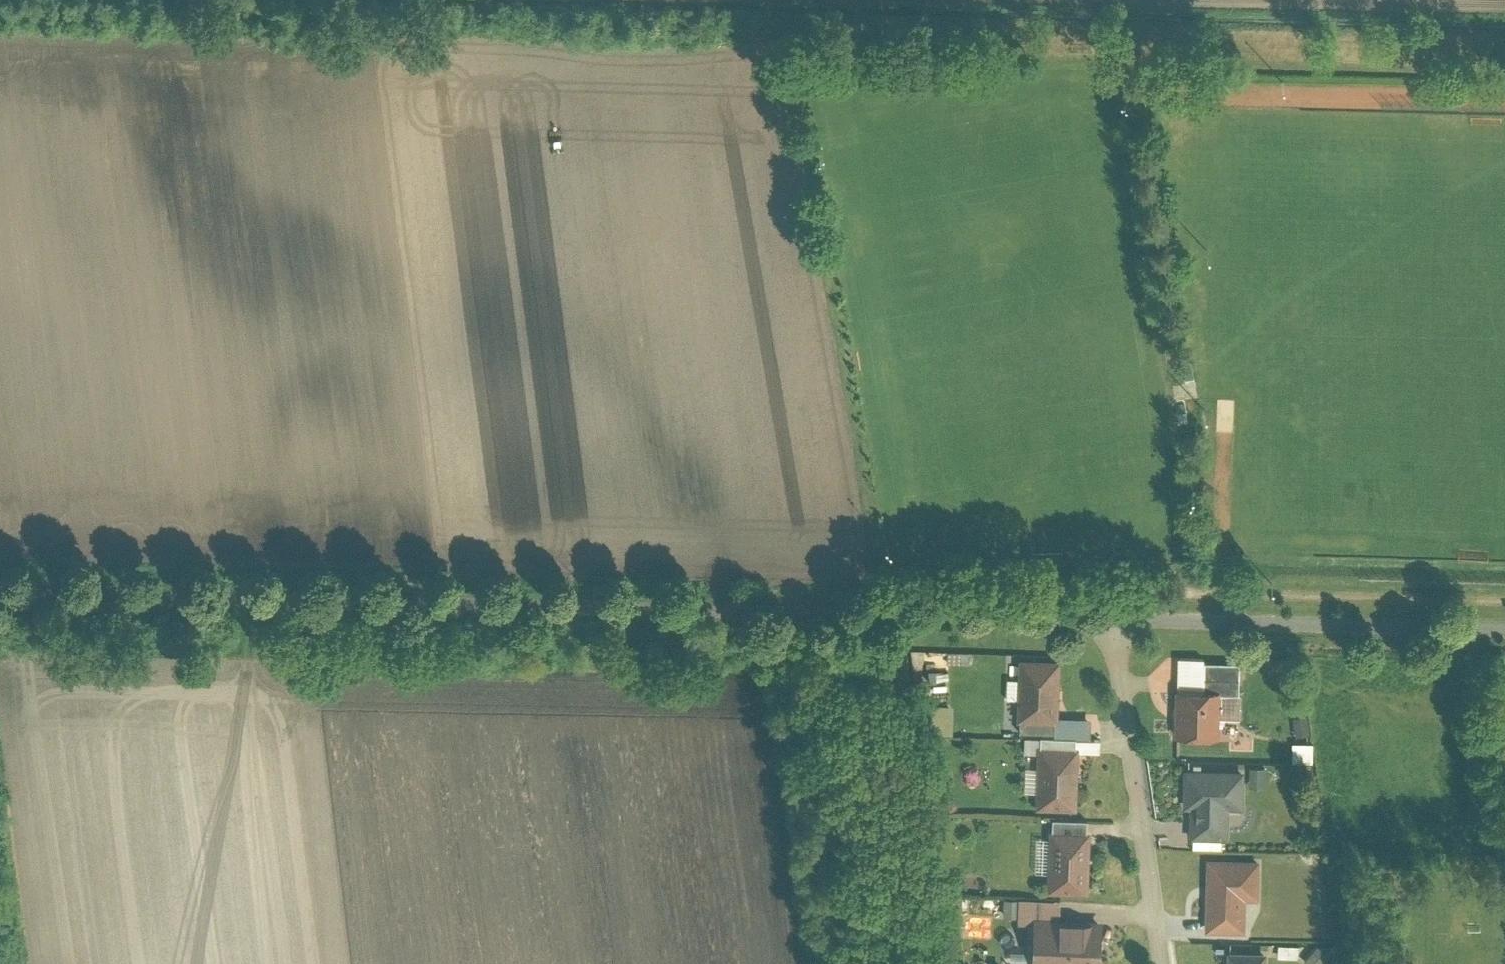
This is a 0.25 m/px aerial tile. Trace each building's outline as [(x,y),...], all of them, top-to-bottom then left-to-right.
[(1051,731),(1052,716),(1055,662),(1013,659),(1009,716),(1013,716),(1012,729),(1051,731)] [(1171,684),(1168,733),(1218,736),(1220,690),(1242,692),(1244,666),(1199,663),(1197,685),(1171,684)] [(1034,753),(1033,809),(1066,809),(1066,800),(1075,800),(1075,738),(1018,738),(1018,753),(1034,753)] [(1314,759),(1314,740),(1295,740),(1295,759),(1314,759)] [(1187,803),(1186,831),(1227,832),(1227,804),(1240,805),(1241,767),(1176,766),(1175,803),(1187,803)] [(1044,886),(1079,889),(1083,830),(1077,829),(1078,820),(1048,818),(1047,838),(1044,886)] [(1201,925),(1243,927),(1245,895),(1256,895),(1258,852),(1205,849),(1201,925)] [(1098,914),(1051,911),(1052,897),(1014,896),(1013,918),(1028,919),(1025,963),(1095,963),(1098,914)] [(1224,963),(1265,963),(1266,955),(1225,953),(1224,963)]
